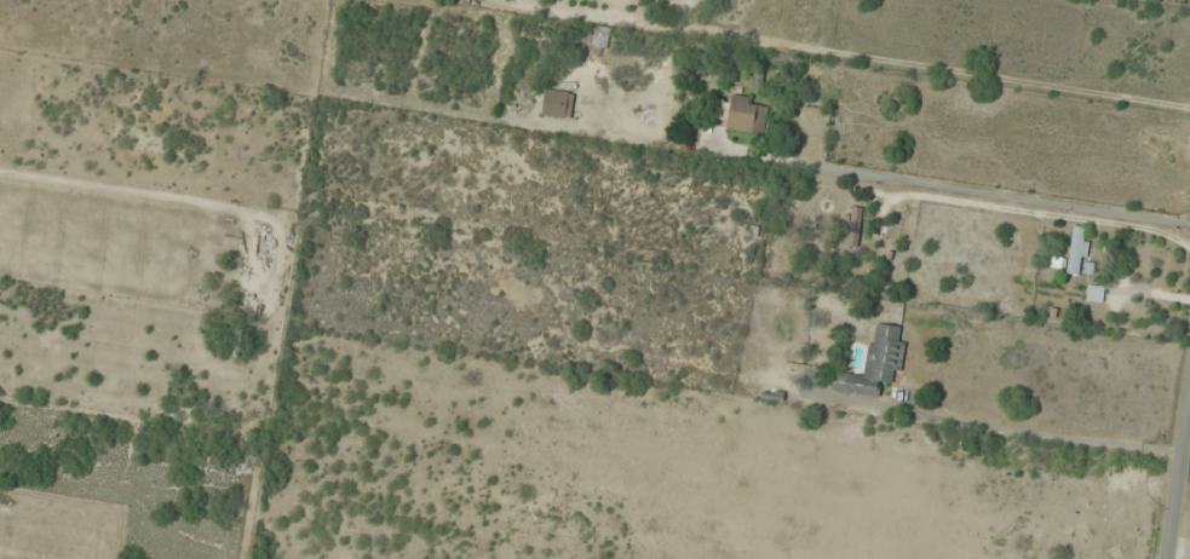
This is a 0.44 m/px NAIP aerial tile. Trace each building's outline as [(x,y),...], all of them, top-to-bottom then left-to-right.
[(609,48),(611,28),(596,27),(594,47),(609,48)] [(541,118),(570,122),(574,94),(545,91),(541,118)] [(730,105),(714,103),(710,128),(765,135),(770,104),(731,98),(730,105)] [(861,210),(853,209),(849,246),(857,247),(861,210)] [(1088,228),(1073,226),(1068,261),(1055,259),(1054,270),(1083,274),(1088,228)] [(1103,304),(1104,287),(1088,286),(1086,302),(1103,304)] [(879,399),(881,383),(892,385),(894,373),(901,374),(906,341),(898,340),(900,328),(873,324),(866,377),(834,373),(832,392),(879,399)]
